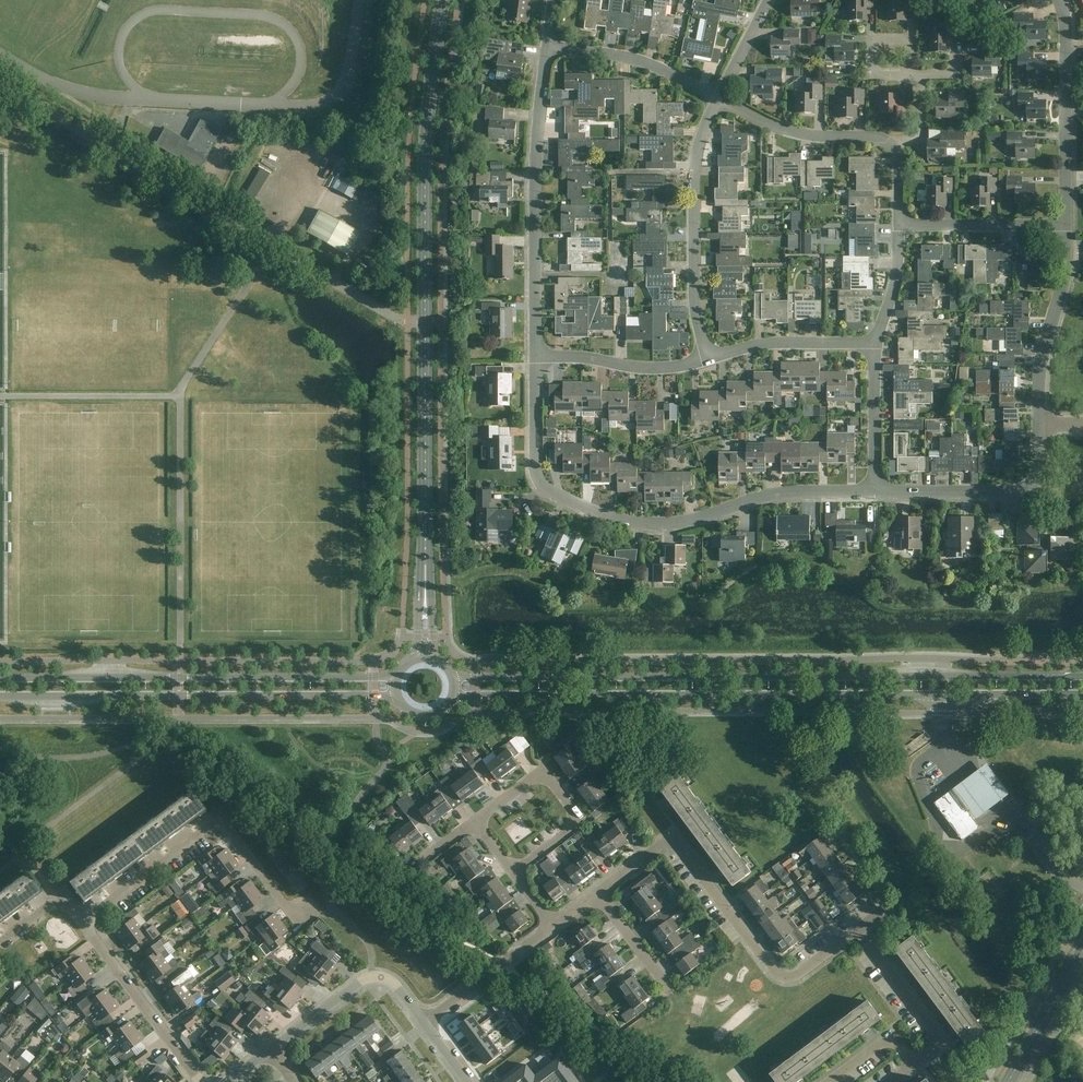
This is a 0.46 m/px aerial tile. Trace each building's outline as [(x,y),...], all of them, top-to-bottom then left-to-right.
[(508,20),(529,23),(529,22),(527,22),(529,12),(527,12),(529,3),(531,3),(532,2),(530,2),(530,0),(511,0),(508,20)] [(607,27),(609,11),(601,10),(602,0),(588,0),(584,29),(596,30),(597,26),(607,27)] [(607,27),(606,32),(618,33),(619,29),(628,30),(629,30),(631,14),(630,14),(623,13),(624,0),(610,0),(609,11),(607,27)] [(628,30),(628,35),(640,36),(640,32),(650,33),(652,17),(645,16),(646,6),(645,6),(646,1),(635,0),(632,0),(630,14),(631,14),(629,30),(628,30)] [(650,33),(649,38),(661,39),(662,35),(672,36),(674,20),(666,18),(668,5),(670,5),(671,0),(654,0),(652,17),(650,33)] [(720,6),(739,10),(741,0),(721,0),(720,6)] [(818,9),(819,9),(819,0),(791,0),(791,19),(792,19),(792,16),(810,16),(810,6),(818,6),(818,9)] [(845,21),(866,21),(866,8),(874,8),(874,0),(858,0),(858,1),(848,1),(848,20),(845,20),(845,21)] [(885,21),(907,21),(907,8),(914,8),(914,0),(899,0),(899,2),(889,2),(888,20),(885,20),(885,21)] [(737,18),(739,10),(720,6),(694,1),(692,9),(706,12),(705,20),(707,20),(707,19),(720,22),(721,15),(737,18)] [(1045,40),(1045,43),(1046,43),(1046,21),(1033,21),(1033,14),(1018,14),(1018,32),(1019,32),(1019,29),(1027,29),(1027,40),(1045,40)] [(712,59),(720,22),(707,19),(707,20),(702,42),(685,38),(681,57),(694,60),(695,56),(712,59)] [(927,52),(948,52),(948,39),(956,39),(956,24),(937,24),(937,25),(940,25),(940,33),(930,33),(930,51),(927,51),(927,52)] [(772,59),(772,56),(790,56),(790,45),(798,45),(798,49),(799,49),(799,30),(784,30),(784,37),(772,37),(771,59),(772,59)] [(853,62),(853,65),(854,65),(854,44),(841,44),(841,36),(826,36),(826,54),(827,54),(827,51),(835,51),(835,62),(853,62)] [(507,53),(508,48),(524,50),(525,44),(489,39),(486,60),(498,61),(497,74),(505,75),(506,72),(513,73),(513,76),(522,77),(524,55),(507,53)] [(1000,66),(1000,69),(1000,51),(985,50),(985,58),(972,58),(972,79),(973,79),(973,76),(992,76),(992,66),(1000,66)] [(1045,79),(1045,82),(1046,82),(1046,61),(1033,61),(1033,53),(1018,53),(1018,72),(1019,72),(1019,69),(1027,69),(1027,79),(1045,79)] [(773,98),(773,95),(773,84),(781,84),(781,88),(782,88),(782,69),(767,69),(767,76),(751,76),(750,97),(751,97),(751,94),(763,95),(763,98),(773,98)] [(592,107),(592,81),(592,74),(591,74),(566,75),(566,74),(565,74),(565,88),(578,88),(578,100),(575,100),(575,101),(575,107),(592,107)] [(617,81),(592,81),(592,107),(599,107),(599,108),(605,108),(605,100),(618,100),(618,115),(625,115),(624,94),(624,80),(624,81),(618,81),(618,80),(617,80),(617,81)] [(475,95),(483,96),(485,85),(477,84),(475,95)] [(814,113),(814,100),(822,100),(822,85),(803,85),(803,86),(806,86),(806,94),(796,94),(796,112),(793,112),(793,113),(814,113)] [(644,124),(657,124),(657,103),(658,103),(658,90),(657,90),(631,90),(631,94),(624,94),(625,115),(632,115),(632,104),(644,104),(644,124)] [(835,117),(835,118),(857,118),(857,105),(864,105),(864,90),(845,90),(845,91),(849,91),(849,98),(838,98),(838,117),(835,117)] [(964,107),(964,110),(964,91),(949,91),(949,99),(936,99),(936,120),(937,120),(937,117),(956,117),(956,107),(964,107)] [(1045,119),(1045,121),(1046,121),(1046,100),(1033,100),(1033,93),(1018,93),(1018,111),(1019,111),(1019,108),(1027,108),(1027,119),(1045,119)] [(887,121),(887,122),(906,122),(906,107),(899,107),(898,94),(877,94),(877,95),(880,95),(880,114),(891,114),(891,121),(887,121)] [(683,103),(658,103),(657,103),(657,124),(657,136),(673,136),(673,130),(674,130),(674,129),(671,129),(671,117),(684,117),(684,103),(683,103)] [(504,108),(486,107),(485,120),(490,120),(489,138),(515,140),(517,121),(503,121),(504,108)] [(599,121),(599,108),(599,107),(592,107),(575,107),(565,107),(565,108),(566,108),(566,133),(565,133),(565,134),(569,134),(569,140),(586,140),(586,133),(580,133),(580,121),(599,121)] [(188,141),(164,128),(161,135),(155,145),(199,170),(202,166),(209,153),(216,141),(221,131),(200,120),(188,141)] [(929,158),(930,158),(931,160),(935,162),(939,162),(943,160),(944,158),(947,158),(947,148),(955,148),(955,153),(956,153),(956,148),(964,148),(964,132),(956,132),(956,130),(955,130),(955,132),(941,132),(941,140),(928,140),(928,161),(929,158)] [(1007,133),(1007,141),(1007,151),(1008,151),(1008,148),(1016,148),(1016,158),(1035,158),(1035,161),(1035,140),(1022,140),(1022,132),(1007,133)] [(741,167),(741,153),(748,149),(748,141),(748,134),(723,134),(723,141),(723,151),(725,151),(725,156),(718,156),(718,168),(723,168),(723,167),(741,167)] [(646,163),(646,170),(664,170),(664,169),(663,169),(663,163),(674,163),(674,162),(673,162),(673,137),(674,137),(674,136),(673,136),(657,136),(640,136),(640,150),(659,150),(659,163),(646,163)] [(593,140),(586,140),(569,140),(559,140),(559,141),(559,166),(559,167),(563,167),(563,173),(562,173),(562,174),(568,174),(568,173),(586,173),(586,166),(573,166),(573,154),(593,154),(593,140)] [(970,152),(967,160),(973,162),(976,154),(970,152)] [(801,173),(801,154),(789,154),(789,161),(785,161),(785,158),(774,158),(774,168),(769,168),(768,158),(767,158),(768,184),(784,184),(784,176),(800,176),(801,176),(801,173)] [(807,173),(801,173),(801,176),(800,176),(800,187),(817,187),(817,180),(835,180),(834,157),(822,157),(823,164),(818,164),(818,161),(807,161),(807,173)] [(863,191),(879,191),(879,179),(872,179),(872,175),(875,175),(875,164),(872,164),(872,158),(875,158),(849,158),(849,174),(857,174),(857,191),(863,191)] [(745,167),(741,167),(723,167),(723,168),(723,174),(719,174),(719,184),(722,184),(722,189),(715,189),(715,201),(727,201),(727,200),(738,200),(738,183),(745,183),(745,167)] [(243,197),(252,202),(269,174),(260,169),(243,197)] [(491,178),(490,178),(490,171),(470,170),(470,178),(477,178),(477,183),(481,184),(481,203),(481,202),(498,203),(498,208),(507,208),(507,217),(508,217),(508,196),(512,196),(512,197),(513,197),(513,178),(512,182),(491,182),(491,178)] [(595,173),(586,173),(568,173),(568,174),(568,199),(572,199),(572,205),(572,206),(589,206),(589,205),(589,199),(582,199),(582,186),(595,186),(595,173)] [(1035,203),(1035,206),(1035,185),(1022,185),(1022,177),(1008,177),(1008,175),(1007,175),(1007,197),(1008,197),(1008,193),(1016,193),(1016,203),(1035,203)] [(632,202),(632,209),(640,209),(657,209),(657,203),(667,203),(667,202),(667,177),(667,176),(627,176),(627,190),(653,190),(653,202),(632,202)] [(968,206),(990,206),(990,193),(997,193),(997,178),(979,178),(979,179),(982,179),(982,187),(971,187),(971,205),(968,205),(968,206)] [(925,206),(925,207),(946,207),(946,194),(953,193),(953,179),(935,179),(938,179),(938,187),(927,187),(928,206),(925,206)] [(857,191),(849,191),(849,207),(857,207),(857,223),(857,224),(873,224),(879,224),(879,212),(872,212),(872,208),(875,208),(875,197),(863,197),(863,191),(857,191)] [(749,200),(738,200),(727,200),(727,201),(727,207),(722,207),(723,217),(725,217),(725,222),(719,222),(719,234),(720,234),(720,233),(741,233),(741,216),(749,216),(749,200)] [(589,238),(589,231),(576,231),(576,219),(602,219),(602,205),(589,205),(589,206),(572,206),(572,205),(561,206),(562,206),(562,232),(561,232),(572,232),(572,238),(572,239),(589,238)] [(640,235),(640,241),(640,242),(657,242),(657,241),(657,235),(661,236),(661,235),(660,235),(660,209),(661,209),(657,209),(640,209),(632,209),(627,209),(627,223),(646,223),(646,235),(640,235)] [(360,234),(319,210),(306,233),(348,257),(360,234)] [(857,224),(857,223),(849,223),(849,240),(857,240),(857,257),(867,257),(879,257),(879,245),(872,246),(872,241),(875,241),(875,230),(873,230),(873,224),(857,224)] [(739,266),(739,249),(746,249),(746,233),(741,233),(720,233),(720,234),(721,250),(723,250),(723,255),(716,255),(717,267),(718,267),(718,266),(739,266)] [(500,236),(486,236),(486,255),(495,255),(495,279),(512,279),(512,247),(500,247),(500,236)] [(602,238),(589,238),(572,239),(572,238),(568,238),(568,239),(569,264),(568,264),(568,265),(572,265),(572,271),(601,271),(601,264),(582,264),(582,252),(602,252),(602,238)] [(667,241),(657,241),(657,242),(640,242),(640,241),(633,241),(633,255),(653,255),(653,268),(646,268),(646,275),(664,275),(664,274),(664,268),(668,268),(668,267),(667,267),(667,242),(667,241)] [(918,260),(918,284),(932,284),(932,273),(931,273),(931,261),(945,261),(945,269),(949,269),(949,273),(954,273),(954,259),(950,259),(949,246),(922,246),(922,260),(918,260)] [(986,280),(986,246),(958,246),(958,265),(966,265),(966,261),(974,261),(974,284),(986,284),(986,280)] [(986,280),(998,280),(998,261),(1006,261),(1006,263),(1013,263),(1013,250),(1013,246),(986,246),(986,280)] [(1013,263),(1013,265),(1028,265),(1028,289),(1040,289),(1040,277),(1044,277),(1044,261),(1040,261),(1040,250),(1013,250),(1013,263)] [(851,290),(852,291),(873,291),(873,278),(866,278),(866,274),(869,274),(869,264),(867,264),(867,257),(857,257),(843,257),(843,273),(851,273),(851,290)] [(736,299),(736,282),(744,282),(743,266),(739,266),(718,266),(718,267),(718,283),(720,283),(720,288),(713,288),(714,300),(716,300),(716,299),(736,299)] [(674,274),(664,274),(664,275),(646,275),(647,288),(660,288),(660,300),(652,300),(653,307),(669,307),(669,301),(674,301),(674,300),(674,275),(674,274)] [(588,310),(588,297),(569,297),(569,285),(580,285),(580,278),(558,278),(558,279),(559,279),(559,284),(555,284),(555,285),(555,310),(554,310),(554,311),(575,311),(588,310)] [(956,284),(932,284),(918,284),(918,311),(918,312),(923,312),(933,312),(933,297),(956,297),(956,284)] [(852,291),(851,290),(838,290),(838,306),(846,306),(846,323),(861,323),(862,307),(864,307),(864,297),(852,297),(852,291)] [(788,324),(788,315),(788,301),(771,301),(771,294),(755,294),(755,320),(772,320),(772,317),(776,317),(776,324),(788,324)] [(788,294),(788,301),(788,315),(794,315),(794,320),(805,320),(805,317),(810,317),(809,324),(821,324),(822,301),(804,301),(804,294),(788,294)] [(602,297),(588,297),(588,310),(588,330),(589,330),(614,330),(614,331),(615,331),(615,317),(602,317),(602,297)] [(716,299),(716,300),(717,316),(719,316),(719,333),(736,333),(736,315),(742,315),(742,299),(736,299),(716,299)] [(1014,314),(1014,328),(1014,329),(1021,328),(1021,329),(1029,329),(1029,301),(990,301),(991,314),(1014,314)] [(501,303),(482,303),(482,310),(491,310),(491,339),(511,339),(511,318),(512,318),(512,310),(501,310),(501,303)] [(653,307),(653,314),(653,340),(652,340),(652,350),(653,350),(666,350),(667,350),(668,350),(668,345),(672,345),(672,347),(679,347),(680,347),(680,333),(666,333),(666,314),(670,314),(670,313),(669,313),(669,307),(653,307)] [(589,338),(589,330),(588,330),(588,310),(575,311),(575,324),(563,324),(563,317),(556,317),(556,334),(562,334),(562,338),(563,338),(588,338),(589,338)] [(918,312),(918,311),(908,311),(908,338),(942,338),(942,339),(946,339),(946,327),(923,327),(923,318),(933,318),(933,312),(923,312),(918,312)] [(627,340),(652,340),(653,340),(653,314),(640,314),(640,327),(626,327),(626,341),(627,341),(627,340)] [(1021,356),(1021,329),(1021,328),(1014,329),(1014,328),(987,328),(987,341),(1006,340),(1006,355),(1014,355),(1014,356),(1021,356)] [(942,350),(942,339),(942,338),(908,338),(899,338),(899,365),(909,365),(909,366),(914,366),(914,350),(942,350)] [(1014,382),(1014,356),(1014,355),(1006,355),(997,355),(997,362),(999,362),(999,370),(976,370),(976,382),(1014,382)] [(996,356),(987,356),(988,366),(996,366),(996,356)] [(781,378),(774,378),(773,378),(773,392),(774,392),(800,392),(800,396),(800,363),(781,363),(781,378)] [(820,363),(800,363),(800,396),(801,396),(801,392),(827,392),(828,392),(828,379),(827,379),(820,379),(820,363)] [(909,380),(909,366),(909,365),(899,365),(894,365),(894,392),(933,392),(933,380),(909,380)] [(505,367),(486,367),(486,377),(490,377),(490,406),(502,406),(502,405),(509,405),(509,388),(511,388),(511,375),(503,375),(503,368),(505,368),(505,367)] [(827,372),(827,379),(828,379),(828,392),(827,392),(827,406),(828,406),(828,401),(855,401),(855,382),(854,382),(854,386),(847,386),(847,373),(827,372)] [(754,388),(747,388),(746,388),(746,401),(747,401),(773,401),(773,406),(774,406),(774,392),(773,392),(773,378),(774,378),(774,373),(754,373),(754,388)] [(747,416),(747,401),(746,401),(746,388),(747,388),(747,382),(727,382),(727,398),(720,398),(719,398),(719,411),(720,411),(746,411),(746,416),(747,416)] [(1015,410),(1015,409),(1014,382),(976,382),(976,395),(999,395),(999,409),(999,410),(1015,410)] [(555,412),(583,411),(583,383),(563,383),(563,399),(555,399),(555,412)] [(583,411),(609,411),(610,411),(610,398),(609,398),(602,398),(602,383),(583,383),(583,411)] [(609,421),(637,421),(637,408),(636,408),(629,408),(629,392),(609,392),(609,398),(610,398),(610,411),(609,411),(609,421)] [(719,398),(720,398),(720,392),(700,392),(700,405),(692,405),(692,420),(719,420),(719,425),(720,425),(720,411),(719,411),(719,398)] [(933,404),(933,392),(894,392),(894,420),(915,420),(915,412),(910,412),(910,404),(933,404)] [(637,421),(637,431),(664,431),(664,418),(656,418),(656,402),(636,402),(636,408),(637,408),(637,421)] [(1019,409),(1015,409),(1015,410),(999,410),(999,409),(985,409),(985,421),(1004,421),(1004,440),(1004,441),(1019,441),(1019,438),(1018,438),(1018,430),(1019,430),(1019,409)] [(512,437),(499,438),(499,427),(481,427),(481,438),(489,438),(489,447),(493,447),(493,460),(489,460),(489,470),(512,470),(512,437)] [(827,429),(827,443),(828,443),(828,457),(827,457),(827,467),(828,467),(828,463),(847,463),(847,449),(854,449),(854,453),(855,453),(855,434),(828,434),(828,429),(827,429)] [(925,472),(925,457),(906,457),(906,445),(908,445),(908,434),(894,434),(894,458),(897,458),(897,472),(925,472)] [(952,434),(952,438),(952,472),(979,472),(979,457),(978,457),(964,457),(964,434),(952,434)] [(746,443),(746,453),(746,466),(746,477),(747,477),(747,472),(765,472),(765,456),(773,456),(773,463),(773,440),(774,440),(774,438),(765,438),(765,443),(746,443)] [(925,472),(952,472),(952,438),(940,438),(940,451),(928,451),(928,457),(925,457),(925,472)] [(800,477),(800,443),(782,443),(782,440),(774,440),(773,440),(773,463),(774,463),(774,456),(781,456),(781,472),(800,472),(800,477)] [(1019,469),(1019,441),(1004,441),(1004,440),(1002,440),(1002,460),(991,460),(991,456),(978,456),(978,457),(979,457),(979,472),(1005,472),(1005,469),(1019,469)] [(800,443),(800,477),(801,477),(801,472),(819,472),(819,457),(827,457),(828,457),(828,443),(827,443),(800,443)] [(583,454),(583,444),(555,444),(555,458),(564,458),(564,473),(583,473),(583,467),(583,454)] [(746,453),(719,453),(719,486),(720,486),(720,482),(739,482),(739,466),(746,466),(746,453)] [(610,463),(610,454),(583,454),(583,467),(591,467),(591,483),(610,483),(610,476),(610,463)] [(610,476),(618,476),(618,492),(637,492),(637,486),(637,473),(638,463),(610,463),(610,476)] [(637,486),(645,486),(645,502),(664,502),(664,473),(637,473),(637,486)] [(664,473),(664,502),(683,502),(683,486),(691,486),(691,473),(664,473)] [(478,503),(490,503),(490,491),(478,491),(478,503)] [(491,511),(491,510),(478,510),(478,541),(498,541),(498,530),(512,530),(512,511),(491,511)] [(988,513),(988,530),(985,530),(985,537),(993,537),(993,530),(1004,530),(1004,514),(988,513)] [(847,547),(847,542),(866,542),(866,523),(856,523),(856,521),(838,521),(838,514),(825,514),(825,533),(837,533),(837,547),(847,547)] [(809,539),(809,542),(810,542),(810,516),(809,516),(809,518),(786,518),(786,516),(777,516),(776,516),(776,542),(777,542),(777,539),(809,539)] [(897,518),(897,533),(895,533),(895,549),(902,549),(902,550),(921,549),(921,518),(897,518)] [(948,518),(949,541),(946,541),(946,557),(963,557),(963,552),(975,552),(975,540),(973,540),(973,518),(948,518)] [(1047,573),(1047,574),(1048,574),(1048,552),(1051,552),(1051,561),(1052,561),(1052,559),(1072,559),(1072,538),(1074,538),(1074,537),(1050,537),(1050,539),(1040,539),(1040,522),(1039,522),(1039,524),(1018,524),(1018,545),(1017,545),(1028,545),(1028,551),(1024,551),(1026,551),(1026,573),(1047,573)] [(562,562),(568,550),(577,554),(584,538),(572,533),(570,537),(565,534),(564,537),(559,535),(560,533),(547,528),(542,539),(548,542),(543,553),(562,562)] [(749,545),(749,531),(737,531),(737,537),(723,537),(723,534),(722,534),(722,549),(720,549),(720,562),(746,562),(746,545),(749,545)] [(686,565),(686,546),(666,546),(666,560),(662,560),(662,565),(654,565),(653,583),(674,583),(674,565),(686,565)] [(594,575),(595,573),(593,573),(593,571),(617,575),(617,578),(616,577),(616,578),(626,580),(627,573),(633,574),(633,575),(634,576),(638,551),(637,550),(637,552),(630,551),(631,551),(630,550),(630,551),(628,551),(628,550),(627,550),(627,552),(615,552),(615,553),(616,553),(615,559),(596,556),(597,553),(596,553),(592,574),(594,575)] [(554,757),(562,768),(578,757),(577,756),(581,754),(577,748),(573,751),(570,746),(579,739),(572,730),(554,744),(561,752),(554,757)] [(497,757),(509,773),(520,764),(515,757),(525,750),(516,737),(494,753),(497,757)] [(470,765),(475,761),(471,756),(466,760),(470,765)] [(476,762),(485,774),(490,771),(498,781),(509,773),(497,757),(486,765),(481,758),(476,762)] [(585,767),(578,757),(562,768),(571,779),(577,774),(581,779),(594,770),(589,764),(585,767)] [(437,771),(439,773),(440,774),(446,769),(447,771),(452,767),(449,762),(437,771)] [(485,774),(476,762),(470,766),(473,770),(463,778),(474,793),(485,785),(480,778),(485,774)] [(958,785),(952,790),(973,818),(980,813),(993,804),(1004,795),(1008,792),(987,763),(982,767),(970,776),(958,785)] [(452,778),(458,773),(452,767),(447,773),(452,778)] [(578,790),(586,801),(602,789),(594,778),(598,775),(594,770),(581,779),(585,785),(578,790)] [(678,775),(660,789),(733,886),(752,872),(742,859),(738,854),(692,792),(688,787),(688,788),(678,775)] [(444,786),(453,799),(458,795),(463,802),(474,793),(463,778),(454,785),(448,777),(440,782),(443,787),(444,786)] [(430,802),(442,817),(443,816),(445,817),(448,815),(448,813),(453,809),(448,802),(453,799),(444,786),(443,787),(438,790),(441,794),(430,802)] [(478,795),(486,807),(498,799),(489,787),(478,795)] [(610,800),(602,789),(586,801),(595,812),(601,806),(605,812),(624,798),(620,792),(610,800)] [(973,818),(952,790),(934,803),(958,835),(962,841),(980,827),(977,823),(973,818)] [(175,833),(205,811),(206,811),(191,791),(161,814),(175,833)] [(431,825),(442,817),(430,802),(427,798),(411,810),(421,823),(426,819),(431,825)] [(466,824),(473,819),(465,807),(461,809),(466,816),(462,818),(466,824)] [(397,825),(412,845),(423,837),(416,826),(421,823),(411,810),(406,814),(412,822),(406,826),(402,821),(397,825)] [(161,814),(130,837),(145,856),(175,833),(161,814)] [(606,834),(617,849),(628,841),(623,834),(628,830),(619,818),(614,822),(617,826),(606,834)] [(393,828),(396,833),(390,838),(387,834),(382,838),(391,850),(396,846),(401,853),(412,845),(397,825),(393,828)] [(617,849),(606,834),(595,842),(592,838),(587,842),(596,855),(598,857),(603,853),(606,858),(617,849)] [(812,858),(829,845),(828,846),(821,836),(809,845),(807,842),(797,849),(803,856),(809,852),(813,857),(812,858)] [(130,837),(100,859),(114,879),(145,856),(130,837)] [(599,869),(591,858),(596,855),(587,842),(582,846),(587,854),(576,862),(588,877),(599,869)] [(829,846),(829,845),(812,858),(813,858),(817,863),(811,868),(814,871),(836,855),(835,855),(828,846),(829,846)] [(215,848),(210,852),(198,861),(205,871),(208,876),(233,857),(226,848),(219,853),(215,848)] [(462,870),(462,871),(477,859),(469,848),(462,853),(458,848),(442,861),(447,868),(450,866),(456,874),(462,870)] [(836,855),(814,871),(816,875),(823,870),(827,876),(826,876),(826,877),(843,864),(842,864),(835,856),(836,855)] [(788,856),(786,857),(780,861),(790,874),(799,867),(794,860),(792,862),(788,856)] [(240,867),(233,857),(208,876),(212,881),(206,885),(210,889),(214,887),(218,892),(232,882),(228,876),(240,867)] [(84,902),(84,901),(114,879),(100,859),(69,882),(76,891),(75,892),(76,894),(78,893),(84,902)] [(486,870),(477,859),(462,871),(470,881),(466,884),(470,890),(483,880),(479,875),(486,870)] [(553,865),(549,859),(541,865),(549,876),(541,882),(547,890),(552,897),(555,902),(567,893),(563,888),(568,884),(567,882),(553,865)] [(559,861),(553,865),(567,882),(572,879),(577,885),(588,877),(576,862),(566,870),(563,866),(559,861)] [(780,862),(772,867),(776,873),(784,867),(780,862)] [(843,865),(843,864),(826,877),(827,877),(827,876),(832,882),(825,887),(828,890),(850,874),(850,873),(849,874),(843,865)] [(802,877),(797,870),(791,874),(796,881),(802,877)] [(631,885),(637,893),(632,897),(640,908),(659,894),(651,883),(656,879),(650,871),(631,885)] [(41,893),(42,892),(36,884),(37,883),(35,881),(34,882),(27,873),(0,893),(0,901),(11,915),(41,893)] [(850,874),(828,890),(831,894),(837,889),(841,895),(840,895),(841,896),(857,883),(856,883),(850,874)] [(788,876),(783,880),(789,887),(793,884),(788,876)] [(486,885),(483,880),(470,890),(474,895),(481,889),(490,900),(505,889),(497,878),(486,885)] [(754,884),(755,885),(741,896),(748,906),(747,906),(747,907),(764,894),(769,890),(761,879),(754,884)] [(239,880),(222,893),(219,895),(223,900),(218,904),(221,908),(228,903),(232,909),(238,904),(257,890),(250,881),(243,886),(239,880)] [(990,896),(995,892),(988,882),(983,886),(990,896)] [(857,883),(841,896),(841,895),(845,901),(839,905),(842,909),(848,904),(848,905),(864,893),(857,884),(857,883)] [(818,895),(812,887),(805,892),(811,900),(818,895)] [(497,918),(498,919),(510,910),(506,905),(513,900),(505,889),(490,900),(491,902),(487,905),(494,914),(481,924),(485,928),(497,918)] [(264,899),(257,890),(238,904),(242,909),(234,914),(242,925),(256,914),(252,908),(264,899)] [(552,897),(547,890),(543,893),(548,900),(552,897)] [(667,904),(659,894),(640,908),(648,919),(655,914),(659,919),(677,905),(673,900),(667,904)] [(764,894),(747,907),(748,907),(748,906),(755,915),(754,916),(777,899),(774,896),(768,901),(764,895),(764,894)] [(194,897),(184,904),(190,913),(200,906),(194,897)] [(820,912),(825,908),(818,898),(812,902),(820,912)] [(779,903),(777,899),(754,916),(755,916),(762,925),(761,925),(778,913),(777,913),(773,907),(779,903)] [(189,913),(179,900),(171,906),(181,919),(189,913)] [(11,915),(0,901),(0,923),(11,915)] [(677,905),(659,919),(662,924),(652,932),(661,943),(676,931),(668,921),(681,911),(677,905)] [(806,910),(811,917),(816,913),(811,907),(806,910)] [(139,914),(134,908),(122,917),(126,923),(114,932),(121,941),(140,927),(133,918),(139,914)] [(820,912),(829,924),(835,920),(825,908),(820,912)] [(839,909),(832,914),(835,919),(843,915),(839,909)] [(514,915),(510,910),(498,919),(502,924),(506,922),(514,933),(529,921),(521,910),(514,915)] [(262,936),(281,922),(274,913),(262,922),(258,917),(244,927),(248,933),(250,931),(253,935),(259,931),(262,936)] [(778,913),(761,925),(762,926),(762,925),(769,934),(768,935),(769,935),(791,918),(788,915),(782,919),(778,914),(778,913)] [(817,914),(809,919),(813,925),(821,919),(817,914)] [(775,944),(776,944),(792,932),(792,933),(798,928),(791,918),(769,935),(776,944),(775,944)] [(288,932),(281,922),(262,936),(266,941),(259,946),(266,956),(285,942),(281,936),(288,932)] [(144,932),(140,927),(121,941),(128,950),(140,941),(144,946),(160,934),(153,925),(144,932)] [(590,925),(583,930),(582,929),(581,930),(577,925),(565,934),(570,940),(575,937),(583,947),(573,954),(578,960),(595,946),(591,941),(598,936),(590,925)] [(242,926),(235,931),(241,940),(248,934),(242,926)] [(792,932),(776,944),(776,945),(776,944),(783,954),(798,942),(799,944),(807,938),(802,932),(801,933),(798,928),(792,933),(792,932)] [(676,931),(661,943),(669,954),(676,949),(679,954),(697,941),(691,933),(682,939),(676,931)] [(914,936),(895,950),(968,1048),(987,1034),(977,1020),(974,1015),(973,1015),(927,954),(927,953),(923,948),(914,936)] [(164,959),(163,959),(169,954),(163,946),(167,943),(163,938),(142,953),(146,958),(138,964),(145,973),(164,959)] [(317,940),(305,955),(330,976),(338,966),(326,957),(331,951),(317,940)] [(701,946),(697,941),(679,954),(683,959),(676,964),(685,975),(700,964),(692,953),(701,946)] [(602,966),(618,955),(609,944),(599,951),(595,946),(578,960),(586,970),(598,961),(602,966)] [(323,984),(330,976),(305,955),(293,969),(307,980),(311,975),(323,984)] [(601,992),(610,985),(623,976),(619,971),(626,966),(618,955),(602,966),(606,970),(602,973),(605,977),(595,984),(601,992)] [(66,975),(69,980),(88,966),(81,956),(74,961),(70,956),(51,970),(55,976),(57,974),(61,979),(66,975)] [(167,964),(164,959),(145,973),(152,983),(164,974),(168,979),(185,966),(181,961),(176,964),(173,959),(167,964)] [(95,975),(88,966),(69,980),(73,985),(68,989),(75,998),(87,989),(83,984),(95,975)] [(279,986),(297,1001),(304,991),(293,982),(297,977),(283,966),(279,971),(286,977),(279,985),(279,986)] [(169,1006),(188,992),(182,983),(192,976),(186,968),(170,981),(175,987),(163,997),(169,1006)] [(14,990),(21,982),(8,970),(1,978),(14,990)] [(221,992),(235,981),(238,979),(232,970),(228,973),(228,972),(214,983),(221,992)] [(623,976),(610,985),(614,991),(618,988),(626,998),(642,987),(634,976),(627,981),(623,976)] [(32,985),(40,996),(45,992),(37,981),(32,985)] [(289,1009),(297,1001),(279,986),(279,985),(274,982),(267,990),(265,988),(263,990),(258,986),(255,990),(274,1005),(278,1000),(289,1009)] [(22,985),(10,999),(19,1006),(30,992),(22,985)] [(626,998),(633,1007),(622,1016),(627,1023),(647,1008),(643,1003),(650,998),(642,987),(626,998)] [(75,1003),(79,1008),(86,1017),(93,1012),(112,998),(105,989),(93,998),(89,992),(75,1003)] [(245,1010),(263,1025),(271,1016),(258,1006),(263,1000),(250,989),(244,996),(252,1002),(245,1010)] [(192,996),(188,992),(169,1006),(176,1015),(201,997),(198,992),(192,996)] [(112,998),(93,1012),(97,1017),(92,1021),(100,1032),(112,1022),(107,1016),(119,1007),(112,998)] [(607,1013),(594,998),(588,1002),(601,1018),(607,1013)] [(772,1076),(777,1081),(798,1081),(882,1019),(868,1001),(855,1010),(850,1014),(788,1060),(783,1064),(784,1064),(771,1074),(772,1076)] [(497,1013),(502,1008),(499,1003),(493,1008),(497,1013)] [(256,1034),(263,1025),(245,1010),(242,1015),(233,1008),(225,1019),(239,1031),(244,1024),(256,1034)] [(506,1013),(502,1008),(497,1013),(500,1018),(506,1013)] [(185,1027),(198,1018),(194,1013),(182,1022),(185,1027)] [(61,1018),(58,1014),(52,1019),(56,1025),(60,1022),(61,1018)] [(212,1035),(230,1050),(237,1041),(226,1032),(230,1027),(217,1015),(209,1025),(216,1031),(212,1035)] [(369,1015),(358,1023),(368,1037),(370,1036),(376,1032),(381,1038),(386,1035),(380,1028),(379,1029),(369,1015)] [(458,1026),(465,1036),(480,1025),(473,1015),(458,1026)] [(58,1032),(47,1018),(41,1023),(49,1032),(50,1031),(51,1032),(49,1034),(52,1037),(58,1032)] [(109,1043),(114,1039),(118,1044),(137,1030),(130,1021),(118,1030),(113,1023),(99,1034),(104,1040),(106,1039),(109,1043)] [(197,1022),(186,1032),(195,1041),(206,1031),(197,1022)] [(513,1022),(507,1027),(511,1032),(517,1027),(513,1022)] [(368,1037),(358,1023),(347,1031),(358,1045),(360,1044),(366,1039),(371,1046),(375,1042),(370,1036),(368,1037)] [(465,1036),(473,1045),(487,1035),(480,1025),(465,1036)] [(517,1027),(511,1032),(515,1036),(520,1032),(517,1027)] [(143,1039),(137,1030),(118,1044),(122,1049),(114,1055),(121,1064),(135,1054),(131,1048),(143,1039)] [(358,1045),(347,1031),(336,1039),(347,1053),(349,1052),(350,1052),(356,1047),(360,1053),(364,1050),(360,1044),(358,1045)] [(230,1050),(212,1035),(208,1040),(202,1035),(197,1040),(205,1046),(205,1045),(223,1059),(230,1050)] [(494,1044),(487,1035),(473,1045),(480,1055),(494,1044)] [(347,1053),(336,1039),(326,1047),(337,1061),(339,1060),(345,1055),(350,1061),(354,1058),(350,1052),(349,1052),(347,1053)] [(11,1057),(7,1053),(11,1048),(2,1040),(0,1043),(0,1071),(11,1057)] [(390,1040),(380,1048),(385,1056),(396,1048),(390,1040)] [(494,1044),(480,1055),(487,1065),(502,1054),(494,1044)] [(337,1061),(326,1047),(315,1055),(326,1069),(328,1068),(329,1068),(335,1063),(339,1069),(344,1066),(339,1060),(337,1061)] [(133,1059),(137,1065),(150,1055),(146,1049),(133,1059)] [(409,1062),(401,1051),(386,1062),(393,1071),(383,1078),(385,1081),(387,1081),(396,1075),(394,1072),(409,1062)] [(28,1062),(31,1058),(24,1052),(16,1062),(12,1058),(11,1057),(0,1071),(0,1078),(4,1081),(6,1081),(15,1071),(20,1075),(30,1064),(28,1062)] [(207,1064),(214,1059),(208,1052),(201,1057),(207,1064)] [(315,1055),(304,1063),(315,1078),(316,1077),(319,1081),(320,1081),(316,1077),(324,1071),(329,1077),(333,1074),(329,1068),(328,1068),(326,1069),(315,1055)] [(503,1056),(490,1063),(492,1067),(505,1060),(503,1056)] [(504,1081),(579,1081),(560,1057),(535,1076),(527,1065),(504,1081)] [(409,1062),(394,1072),(396,1075),(401,1081),(400,1081),(404,1081),(417,1072),(409,1062)] [(870,1066),(873,1072),(882,1068),(879,1062),(870,1066)] [(151,1081),(152,1081),(171,1081),(159,1072),(162,1069),(157,1065),(147,1078),(151,1081)] [(40,1076),(29,1068),(17,1081),(35,1081),(40,1076)] [(373,1068),(368,1072),(365,1074),(368,1079),(377,1072),(373,1068)] [(417,1072),(404,1081),(424,1081),(417,1072)]
